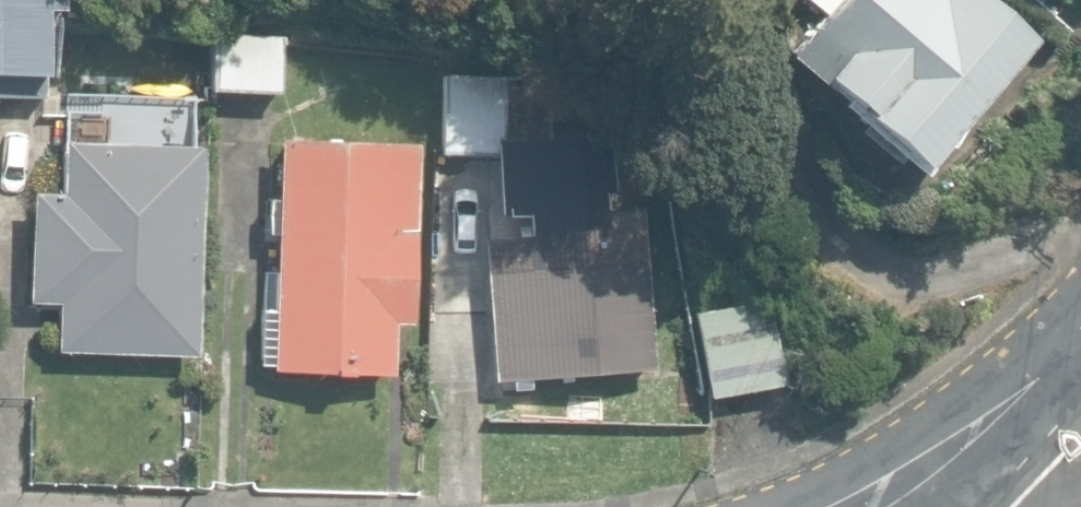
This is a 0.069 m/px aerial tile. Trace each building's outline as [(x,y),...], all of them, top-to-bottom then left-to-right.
[(47,77),(50,0),(0,0),(0,76),(47,77)] [(926,163),(1027,37),(981,0),(807,0),(822,12),(786,56),(827,89),(831,86),(926,163)] [(208,89),(280,92),(282,49),(210,46),(208,89)] [(553,154),(556,79),(445,75),(441,149),(553,154)] [(248,126),(249,94),(218,93),(217,124),(248,126)] [(273,372),(392,377),(394,323),(412,324),(421,144),(279,137),(272,308),(263,308),(260,366),(273,367),(273,372)] [(56,349),(196,353),(201,145),(65,142),(64,192),(32,191),(29,301),(57,302),(56,349)] [(485,239),(496,381),(654,369),(641,206),(552,213),(554,233),(485,239)] [(696,311),(711,397),(787,383),(772,297),(696,311)]
